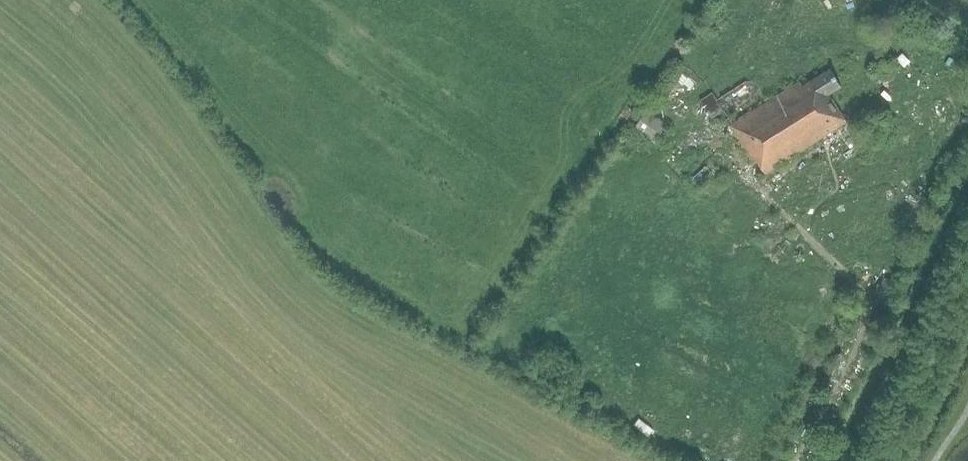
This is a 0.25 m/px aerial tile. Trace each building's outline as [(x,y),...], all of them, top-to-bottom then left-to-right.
[(765,173),(846,123),(828,94),(840,86),(829,68),(802,85),(799,81),(768,100),(729,124),(752,162),(757,160),(765,173)] [(723,110),(712,92),(699,99),(710,117),(723,110)] [(668,124),(647,109),(634,128),(655,143),(668,124)]
